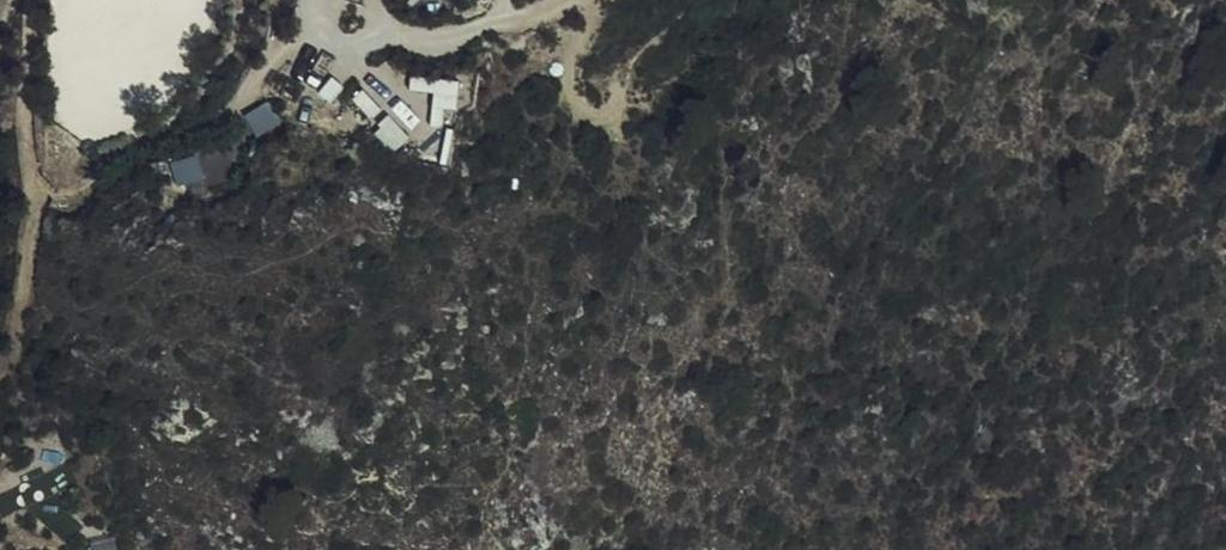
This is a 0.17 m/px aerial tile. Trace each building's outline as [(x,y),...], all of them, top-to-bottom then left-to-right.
[(174,162),(181,182),(204,175),(196,154),(174,162)]
